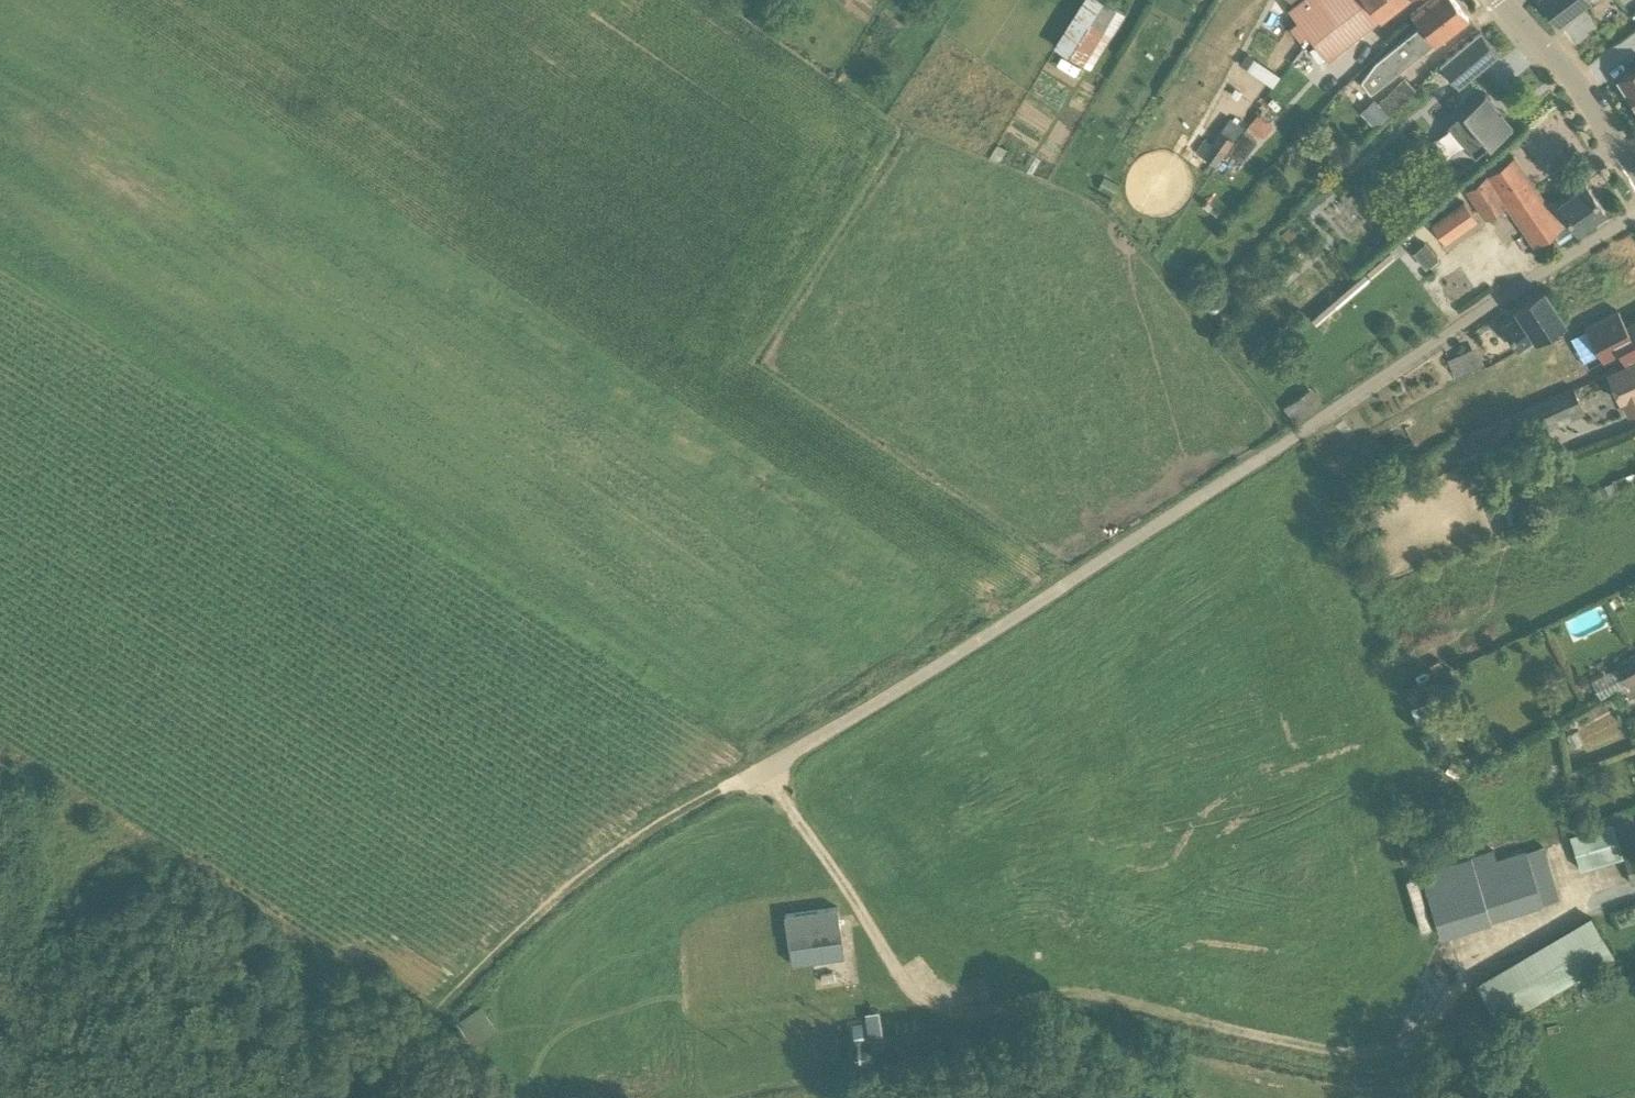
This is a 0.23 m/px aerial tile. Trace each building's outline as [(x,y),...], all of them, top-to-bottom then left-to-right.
[(1055,44),(1090,66),(1124,13),(1103,0),(1084,0),(1055,44)] [(1313,41),(1366,0),(1302,0),(1288,10),(1298,22),(1291,27),(1301,40),(1308,34),(1313,41)] [(1313,41),(1328,61),(1406,0),(1366,0),(1313,41)] [(1420,55),(1435,44),(1469,17),(1455,0),(1430,0),(1412,14),(1421,26),(1375,62),(1362,81),(1371,93),(1420,55)] [(1559,24),(1590,1),(1590,0),(1541,0),(1559,24)] [(1634,25),(1634,0),(1623,9),(1634,25)] [(1634,27),(1634,25),(1623,9),(1612,18),(1626,34),(1634,27)] [(1500,55),(1482,33),(1442,66),(1460,88),(1500,55)] [(1618,79),(1634,105),(1634,68),(1618,79)] [(1417,89),(1406,78),(1379,103),(1390,115),(1417,89)] [(1486,93),(1448,124),(1476,157),(1513,125),(1486,93)] [(1375,129),(1390,115),(1379,103),(1378,102),(1364,117),(1375,129)] [(1249,124),(1251,127),(1261,135),(1262,136),(1264,137),(1273,126),(1258,113),(1249,124)] [(1230,118),(1221,131),(1234,140),(1243,128),(1230,118)] [(1242,160),(1255,143),(1244,135),(1231,151),(1242,160)] [(1224,154),(1211,144),(1203,155),(1216,164),(1224,154)] [(1466,188),(1486,218),(1508,203),(1537,244),(1555,232),(1563,226),(1561,224),(1553,213),(1550,209),(1513,155),(1466,188)] [(1103,176),(1097,190),(1114,197),(1120,184),(1103,176)] [(1586,184),(1550,209),(1553,213),(1561,224),(1563,226),(1555,232),(1560,241),(1578,229),(1605,211),(1586,184)] [(1434,229),(1444,242),(1477,219),(1464,201),(1447,213),(1431,224),(1434,229)] [(1289,226),(1281,235),(1288,242),(1296,234),(1289,226)] [(1225,283),(1214,294),(1222,301),(1233,291),(1225,283)] [(1520,350),(1566,324),(1544,291),(1516,309),(1521,316),(1505,327),(1520,350)] [(1204,304),(1213,315),(1223,307),(1215,296),(1204,304)] [(1614,333),(1628,360),(1634,356),(1634,322),(1614,333)] [(1467,350),(1448,360),(1457,378),(1476,368),(1467,350)] [(1622,400),(1629,414),(1634,412),(1634,363),(1608,375),(1620,401),(1622,400)] [(1482,458),(1585,412),(1574,388),(1470,435),(1482,458)] [(1294,423),(1312,410),(1302,395),(1284,408),(1294,423)] [(1615,491),(1629,485),(1627,482),(1625,476),(1611,481),(1612,483),(1615,491)] [(1616,665),(1626,684),(1634,679),(1634,655),(1616,665)] [(1604,696),(1625,684),(1612,663),(1591,675),(1604,696)] [(1488,760),(1483,749),(1471,755),(1476,765),(1488,760)] [(1625,856),(1634,853),(1634,823),(1632,813),(1613,819),(1625,856)] [(1579,873),(1623,859),(1612,823),(1568,837),(1579,873)] [(1494,850),(1472,857),(1492,921),(1514,915),(1497,861),(1494,850)] [(1625,856),(1623,856),(1632,884),(1634,882),(1634,853),(1625,856)] [(1472,857),(1421,873),(1441,937),(1492,921),(1472,857)] [(840,921),(839,917),(838,907),(785,914),(789,946),(801,945),(810,944),(839,940),(842,939),(840,921)] [(1498,1018),(1612,951),(1591,915),(1477,982),(1498,1018)] [(880,1010),(865,1012),(866,1018),(870,1046),(870,1048),(885,1046),(880,1010)]
